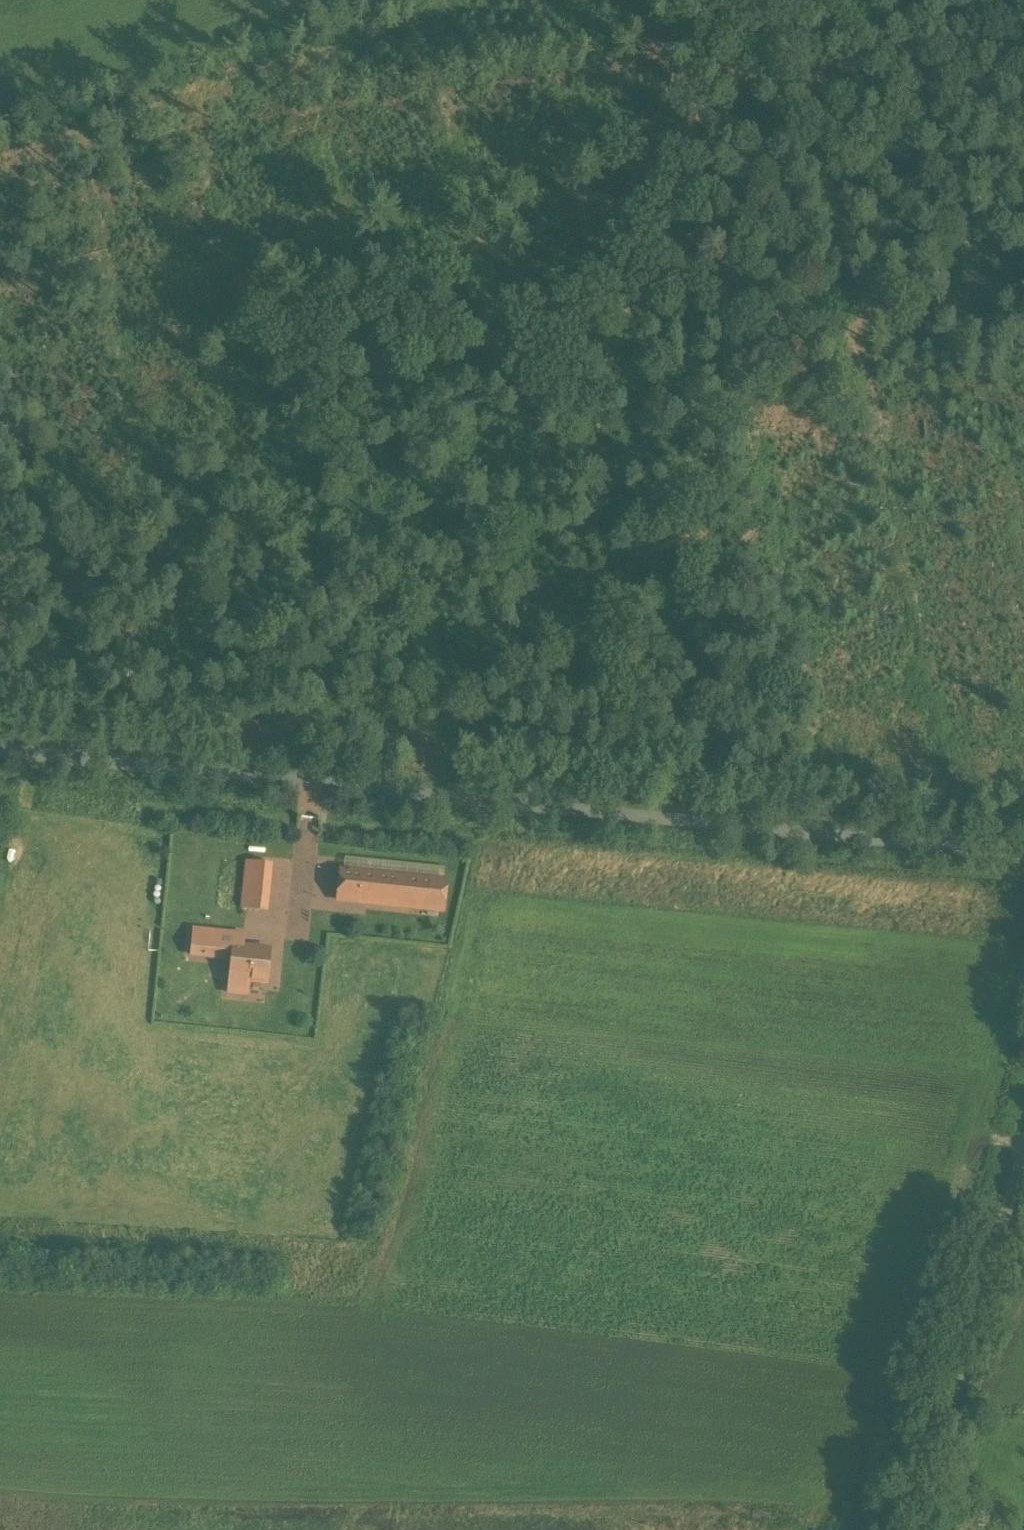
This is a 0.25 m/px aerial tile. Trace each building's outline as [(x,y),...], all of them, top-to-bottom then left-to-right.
[(272,865),(246,862),(241,910),(266,912),(272,865)] [(441,911),(444,882),(340,871),(337,900),(441,911)] [(243,936),(193,931),(191,956),(232,960),(228,994),(246,996),(248,981),(265,983),(269,952),(242,949),(243,936)]
